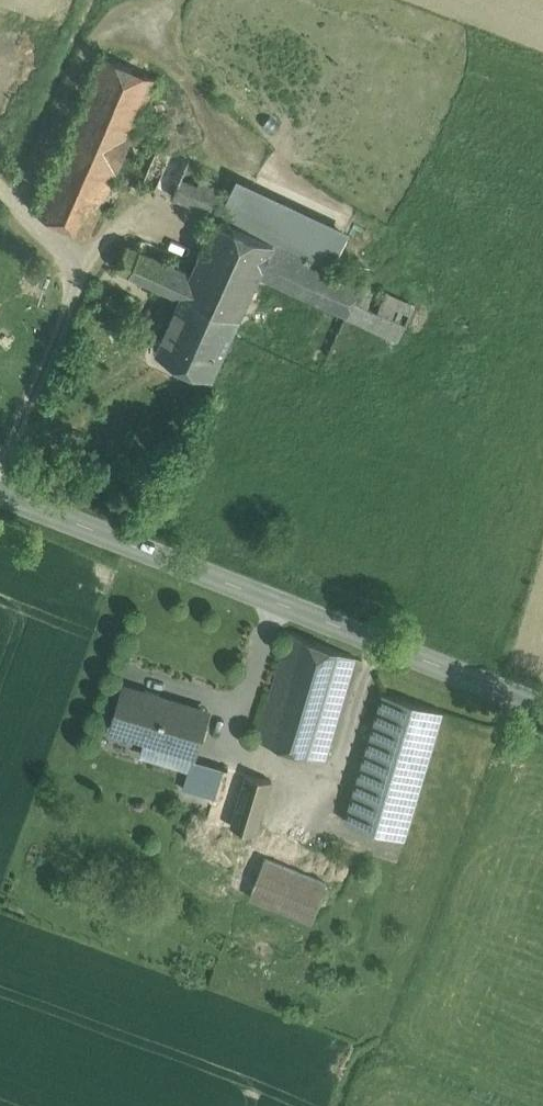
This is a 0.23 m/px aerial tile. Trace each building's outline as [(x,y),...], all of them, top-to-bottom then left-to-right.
[(104,56),(35,212),(88,235),(116,171),(132,135),(146,141),(170,85),(104,56)] [(146,141),(132,135),(116,171),(189,203),(198,184),(182,178),(189,160),(146,141)] [(217,178),(203,172),(200,179),(214,185),(217,178)] [(237,176),(230,192),(218,216),(273,242),(332,269),(350,229),(237,176)] [(214,185),(200,179),(198,184),(189,203),(218,216),(230,192),(214,185)] [(218,216),(192,272),(183,291),(240,316),(241,313),(259,274),(273,242),(218,216)] [(332,269),(273,242),(259,274),(271,280),(327,305),(347,314),(361,283),(332,269)] [(192,272),(128,243),(117,267),(181,296),(183,291),(192,272)] [(412,307),(361,283),(347,314),(399,338),(412,307)] [(240,316),(183,291),(181,296),(156,350),(212,376),(240,316)] [(356,657),(289,631),(257,738),(326,758),(356,657)] [(206,710),(126,686),(114,725),(146,735),(142,751),(190,766),(193,757),(192,756),(206,710)] [(443,710),(383,692),(345,819),(405,836),(443,710)] [(223,766),(193,757),(190,766),(184,786),(214,795),(223,766)] [(246,772),(223,766),(214,795),(207,818),(231,825),(246,772)] [(272,780),(246,772),(231,825),(237,827),(256,833),(272,780)] [(231,825),(207,818),(207,819),(197,815),(192,829),(230,844),(237,827),(231,825)] [(230,844),(192,829),(183,850),(233,869),(241,848),(230,844)] [(351,865),(273,834),(267,849),(331,875),(345,881),(351,865)] [(331,875),(267,849),(263,858),(264,859),(250,895),(313,920),(331,875)]
